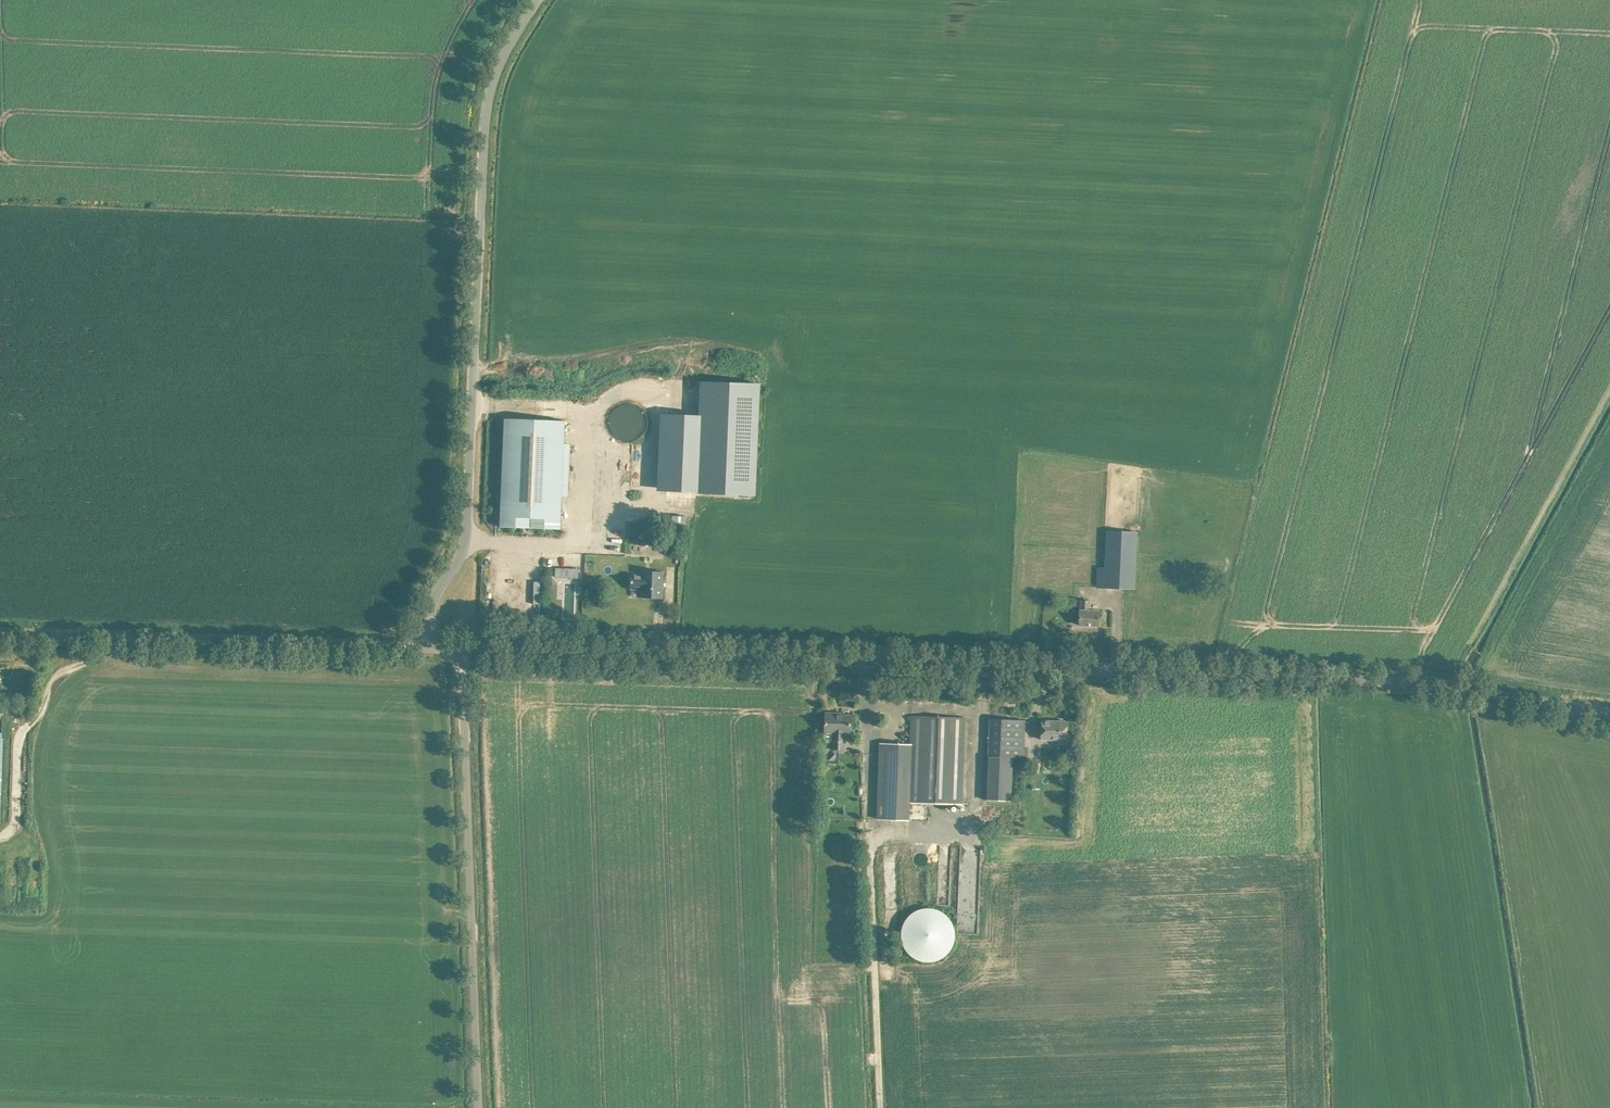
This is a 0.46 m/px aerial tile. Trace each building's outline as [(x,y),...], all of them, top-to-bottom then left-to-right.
[(702,382),(697,492),(755,495),(755,494),(753,494),(758,385),(760,385),(702,382)] [(638,413),(638,406),(625,406),(626,428),(628,428),(628,433),(646,432),(645,413),(638,413)] [(500,527),(561,529),(565,420),(504,418),(500,527)] [(1105,587),(1133,589),(1135,532),(1108,531),(1105,587)] [(578,569),(556,568),(556,577),(578,578),(578,569)] [(652,572),(644,571),(643,576),(640,576),(631,575),(631,588),(643,589),(643,597),(661,598),(662,572),(652,572)] [(1079,625),(1099,626),(1099,611),(1089,610),(1090,600),(1080,600),(1079,625)] [(826,713),(825,723),(824,732),(831,732),(831,748),(844,749),(845,733),(850,733),(850,715),(835,715),(835,713),(826,713)] [(965,728),(965,717),(910,715),(909,745),(905,745),(904,748),(895,748),(895,754),(881,754),(878,819),(907,820),(908,803),(931,804),(960,805),(965,728)] [(1023,758),(1024,731),(1025,720),(990,719),(989,729),(988,756),(1013,757),(1023,758)] [(1066,743),(1066,732),(1067,722),(1042,721),(1041,731),(1041,739),(1058,739),(1058,743),(1066,743)] [(1013,757),(988,756),(986,800),(1011,801),(1013,757)] [(914,867),(917,868),(920,869),(923,868),(926,867),(928,864),(929,861),(929,858),(928,855),(926,853),(923,851),(920,851),(917,851),(915,853),(913,854),(912,857),(911,859),(911,862),(912,864),(914,867)] [(953,926),(948,918),(941,912),(933,909),(924,909),(915,912),(908,917),(903,925),(900,934),(901,943),(905,951),(911,958),(919,962),(927,964),(936,962),(944,958),(951,952),(954,943),(955,935),(953,926)]
